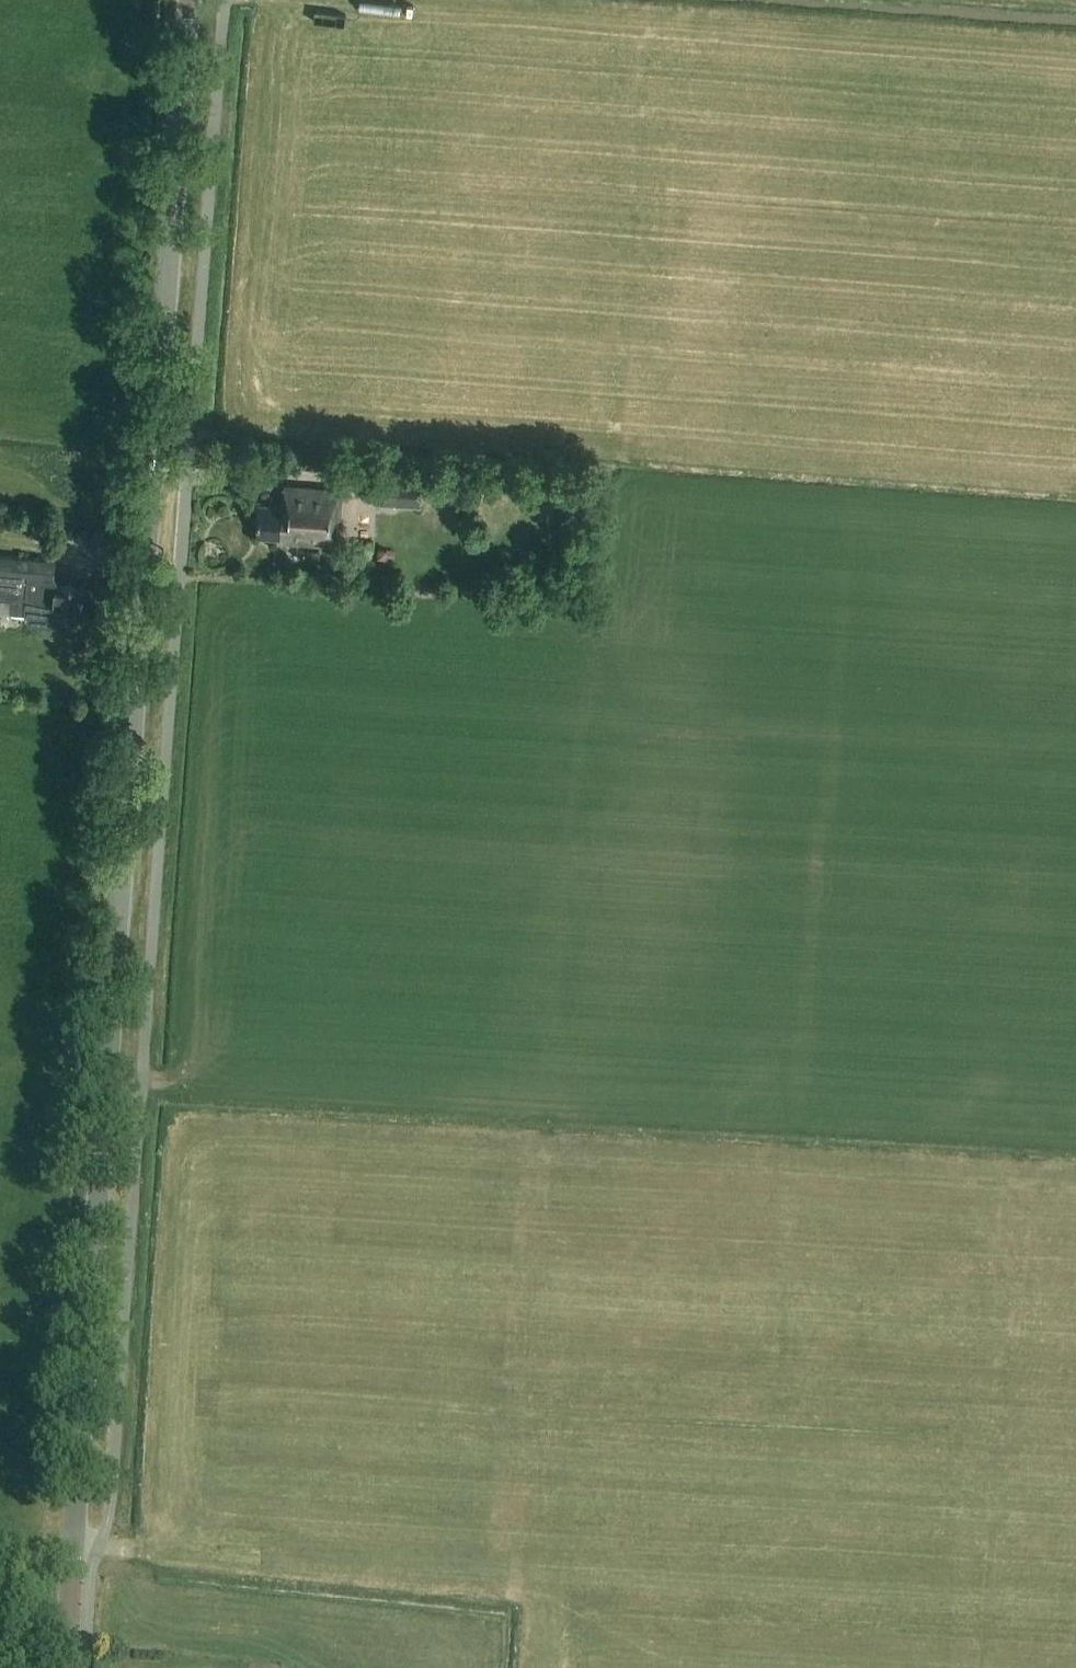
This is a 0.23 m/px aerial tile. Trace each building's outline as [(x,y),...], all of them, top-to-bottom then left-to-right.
[(421,508),(423,475),(378,471),(375,504),(421,508)] [(284,487),(283,506),(260,505),(257,536),(280,538),(280,541),(337,545),(341,492),(284,487)] [(14,601),(13,613),(29,614),(29,620),(32,624),(46,625),(50,622),(51,616),(81,619),(84,586),(53,584),(55,561),(0,556),(0,599),(14,601)]
